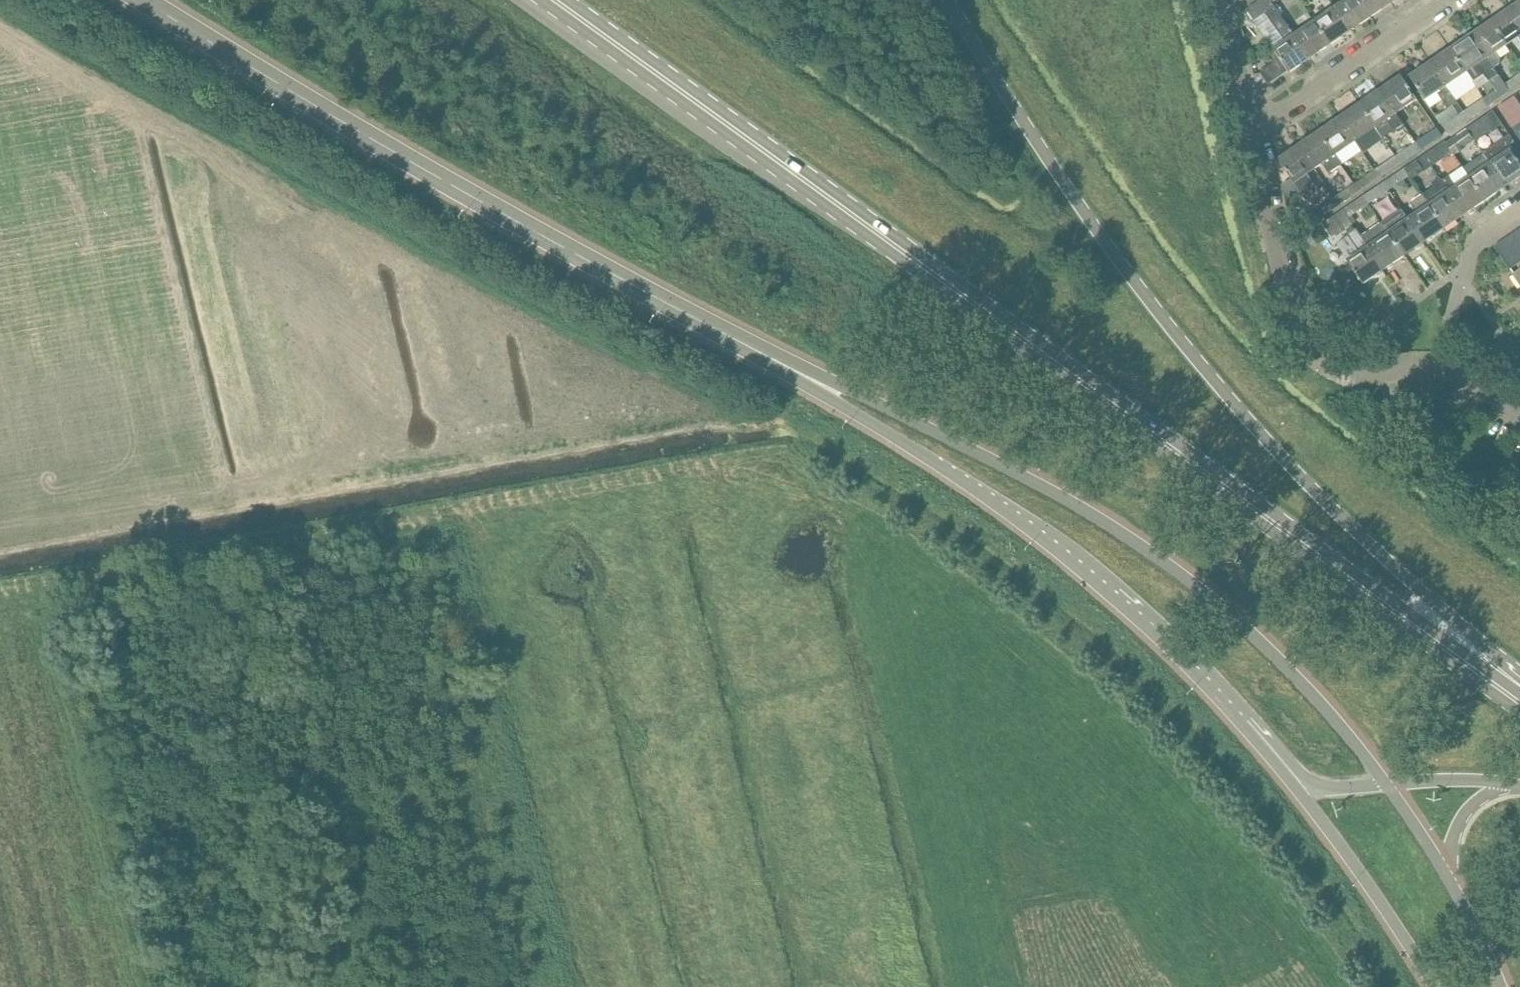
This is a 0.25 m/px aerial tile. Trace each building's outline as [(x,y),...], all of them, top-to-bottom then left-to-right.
[(1294,35),(1272,3),(1272,2),(1270,0),(1261,0),(1247,9),(1254,21),(1265,14),(1285,41),(1273,49),(1274,50),(1267,55),(1275,65),(1281,61),(1289,73),(1310,58),(1294,35)] [(1334,8),(1350,31),(1371,17),(1359,0),(1346,0),(1334,8)] [(1391,3),(1389,0),(1359,0),(1371,17),(1391,3)] [(1512,7),(1519,19),(1519,2),(1512,7)] [(1507,44),(1517,37),(1519,41),(1519,19),(1512,7),(1491,21),(1507,44)] [(1331,44),(1350,31),(1334,8),(1315,21),(1331,44)] [(1315,21),(1294,35),(1310,58),(1331,44),(1315,21)] [(1491,21),(1471,35),(1494,68),(1499,64),(1500,60),(1495,52),(1507,44),(1491,21)] [(1497,73),(1494,68),(1471,35),(1451,49),(1466,72),(1473,82),(1484,74),(1489,82),(1498,75),(1497,73)] [(1466,72),(1451,49),(1430,63),(1446,85),(1466,72)] [(1457,103),(1446,85),(1430,63),(1409,77),(1425,100),(1437,92),(1448,109),(1457,103)] [(1498,75),(1505,85),(1510,92),(1519,85),(1519,75),(1509,83),(1501,71),(1497,73),(1498,75)] [(1402,76),(1381,90),(1396,113),(1417,99),(1402,76)] [(1510,92),(1505,85),(1484,99),(1489,106),(1510,92)] [(1381,90),(1360,104),(1376,127),(1387,120),(1393,129),(1397,130),(1404,125),(1396,114),(1396,113),(1381,90)] [(1484,99),(1464,113),(1469,120),(1489,106),(1484,99)] [(1498,107),(1512,128),(1519,123),(1505,102),(1498,107)] [(1383,139),(1384,139),(1360,104),(1341,117),(1356,141),(1375,128),(1383,139)] [(1448,134),(1469,120),(1464,113),(1444,127),(1448,134)] [(1467,129),(1472,137),(1493,123),(1487,115),(1467,129)] [(1336,154),(1356,141),(1341,117),(1320,131),(1336,154)] [(1437,129),(1417,143),(1421,150),(1442,136),(1437,129)] [(1452,151),(1472,137),(1467,129),(1446,142),(1452,151)] [(1320,131),(1300,145),(1316,168),(1323,164),(1329,174),(1343,164),(1336,155),(1336,154),(1320,131)] [(1484,153),(1484,154),(1490,163),(1506,186),(1519,177),(1519,150),(1510,135),(1484,153)] [(1451,152),(1452,151),(1446,142),(1446,143),(1445,142),(1425,155),(1430,163),(1450,150),(1451,152)] [(1421,150),(1417,143),(1396,157),(1401,164),(1421,150)] [(1308,174),(1316,168),(1300,145),(1278,159),(1306,200),(1319,191),(1308,174)] [(1476,160),(1464,168),(1470,177),(1486,200),(1506,186),(1490,163),(1484,154),(1476,160)] [(1430,163),(1425,155),(1417,160),(1423,168),(1425,171),(1432,166),(1430,164),(1430,163)] [(1401,164),(1396,157),(1376,170),(1381,177),(1401,164)] [(1417,160),(1405,169),(1410,177),(1423,168),(1417,160)] [(1405,169),(1385,182),(1390,190),(1410,177),(1405,169)] [(1381,177),(1376,170),(1356,184),(1361,191),(1381,177)] [(1449,176),(1442,181),(1465,214),(1486,200),(1470,177),(1456,186),(1449,176)] [(1435,187),(1423,196),(1445,228),(1465,214),(1442,181),(1440,178),(1432,184),(1435,187)] [(1364,196),(1370,204),(1390,190),(1385,182),(1364,196)] [(1361,191),(1356,184),(1336,198),(1340,205),(1361,191)] [(1352,216),(1370,204),(1364,196),(1344,210),(1352,222),(1355,221),(1352,216)] [(1425,242),(1445,228),(1423,196),(1411,204),(1417,213),(1409,219),(1425,242)] [(1340,205),(1336,198),(1313,213),(1318,220),(1340,205)] [(1330,237),(1352,222),(1344,210),(1322,224),(1330,237)] [(1395,215),(1382,223),(1405,256),(1425,242),(1409,219),(1401,224),(1395,215)] [(1384,269),(1405,256),(1382,223),(1369,232),(1375,242),(1369,246),(1384,269)] [(1515,232),(1505,239),(1519,262),(1519,240),(1515,232)] [(1505,239),(1494,246),(1510,269),(1519,263),(1519,262),(1505,239)] [(1363,284),(1384,269),(1369,246),(1347,261),(1363,284)]
